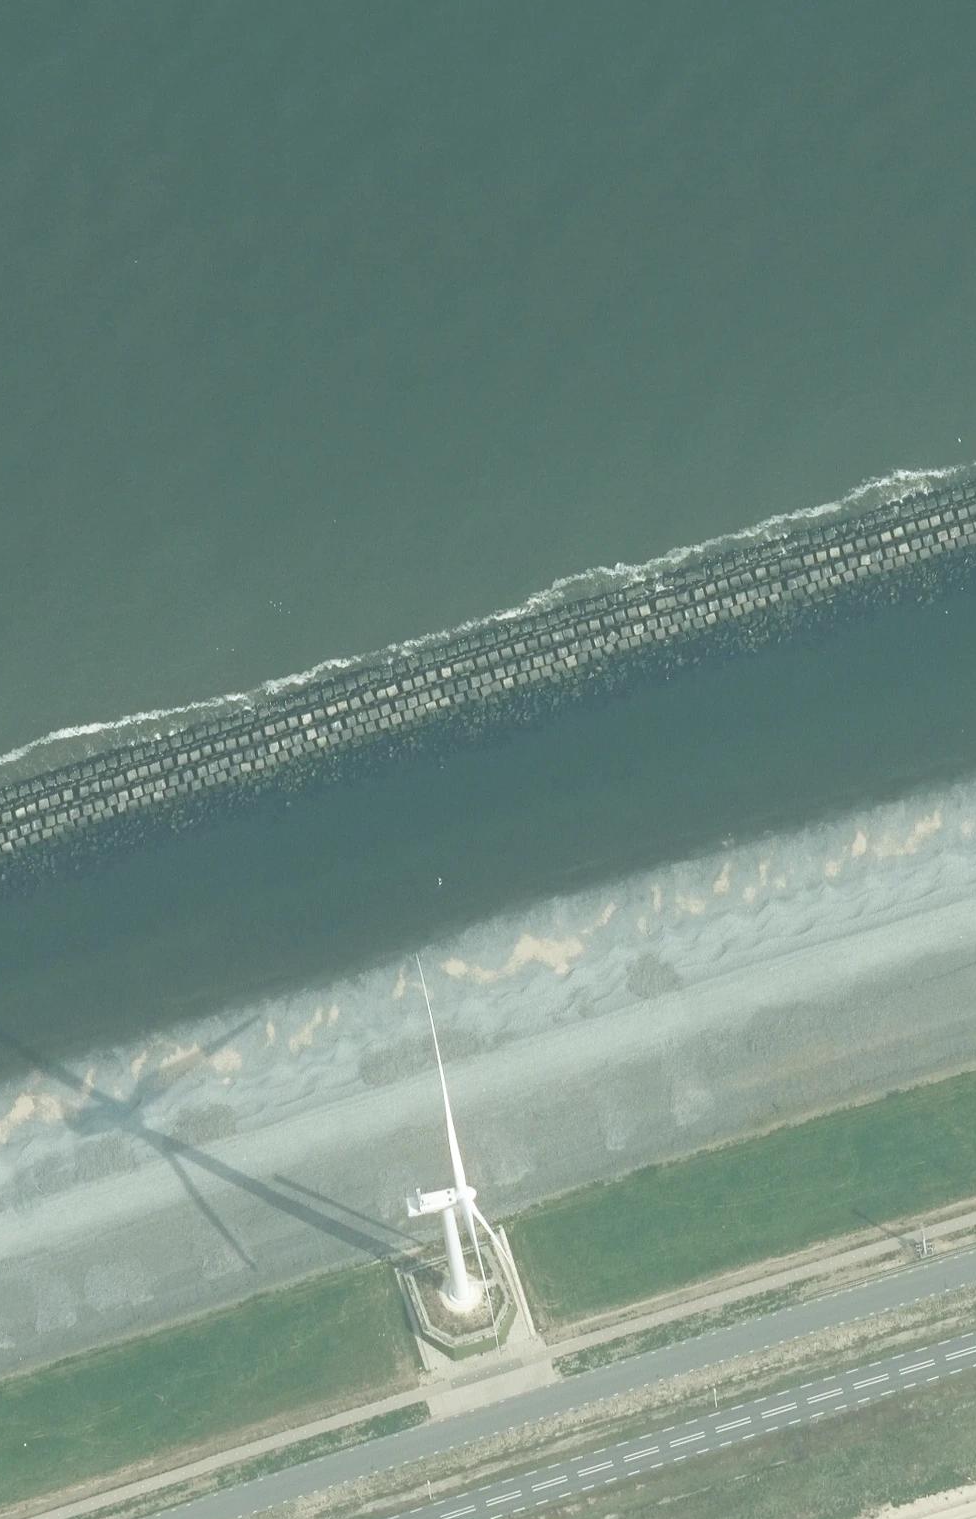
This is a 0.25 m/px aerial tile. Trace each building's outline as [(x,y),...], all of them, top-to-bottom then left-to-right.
[(405,1317),(405,1318),(405,1319),(405,1320),(405,1321),(405,1323),(406,1324),(406,1325),(406,1326),(406,1327),(407,1328),(407,1329),(407,1331),(408,1332),(408,1333),(409,1334),(409,1335),(410,1336),(410,1337),(411,1338),(412,1339),(412,1340),(413,1341),(414,1342),(415,1343),(416,1343),(417,1344),(417,1345),(418,1346),(419,1347),(420,1347),(421,1348),(422,1348),(423,1349),(424,1350),(425,1350),(427,1351),(428,1351),(429,1351),(430,1352),(431,1352),(432,1352),(433,1352),(435,1353),(436,1353),(437,1353),(438,1353),(439,1353),(440,1353),(442,1353),(443,1353),(444,1353),(445,1352),(446,1352),(447,1352),(449,1352),(450,1351),(451,1351),(452,1351),(453,1350),(454,1350),(455,1349),(456,1348),(457,1348),(458,1347),(459,1347),(460,1346),(461,1345),(462,1344),(463,1343),(464,1343),(465,1342),(465,1341),(466,1340),(467,1339),(467,1338),(468,1337),(469,1336),(469,1335),(470,1334),(470,1333),(471,1332),(471,1331),(472,1329),(472,1328),(472,1327),(473,1326),(473,1325),(473,1324),(473,1323),(473,1321),(473,1320),(473,1319),(473,1318),(473,1317),(473,1315),(473,1314),(473,1313),(473,1312),(472,1311),(472,1310),(472,1308),(471,1307),(471,1306),(470,1305),(470,1304),(469,1303),(469,1302),(468,1301),(467,1300),(467,1299),(466,1298),(465,1297),(465,1296),(464,1295),(463,1295),(462,1294),(461,1293),(460,1292),(459,1292),(458,1291),(457,1290),(456,1290),(455,1289),(454,1288),(453,1288),(452,1287),(451,1287),(450,1287),(449,1286),(447,1286),(446,1286),(445,1286),(444,1285),(443,1285),(442,1285),(440,1285),(439,1285),(438,1285),(437,1285),(436,1285),(435,1285),(433,1286),(432,1286),(431,1286),(430,1286),(429,1287),(428,1287),(427,1287),(425,1288),(424,1288),(423,1289),(422,1290),(421,1290),(420,1291),(419,1291),(418,1292),(417,1293),(417,1294),(416,1295),(415,1295),(414,1296),(413,1297),(412,1298),(412,1299),(411,1300),(410,1301),(410,1302),(409,1303),(409,1304),(408,1305),(408,1306),(407,1307),(407,1308),(407,1310),(406,1311),(406,1312),(406,1313),(406,1314),(405,1315),(405,1317)]
